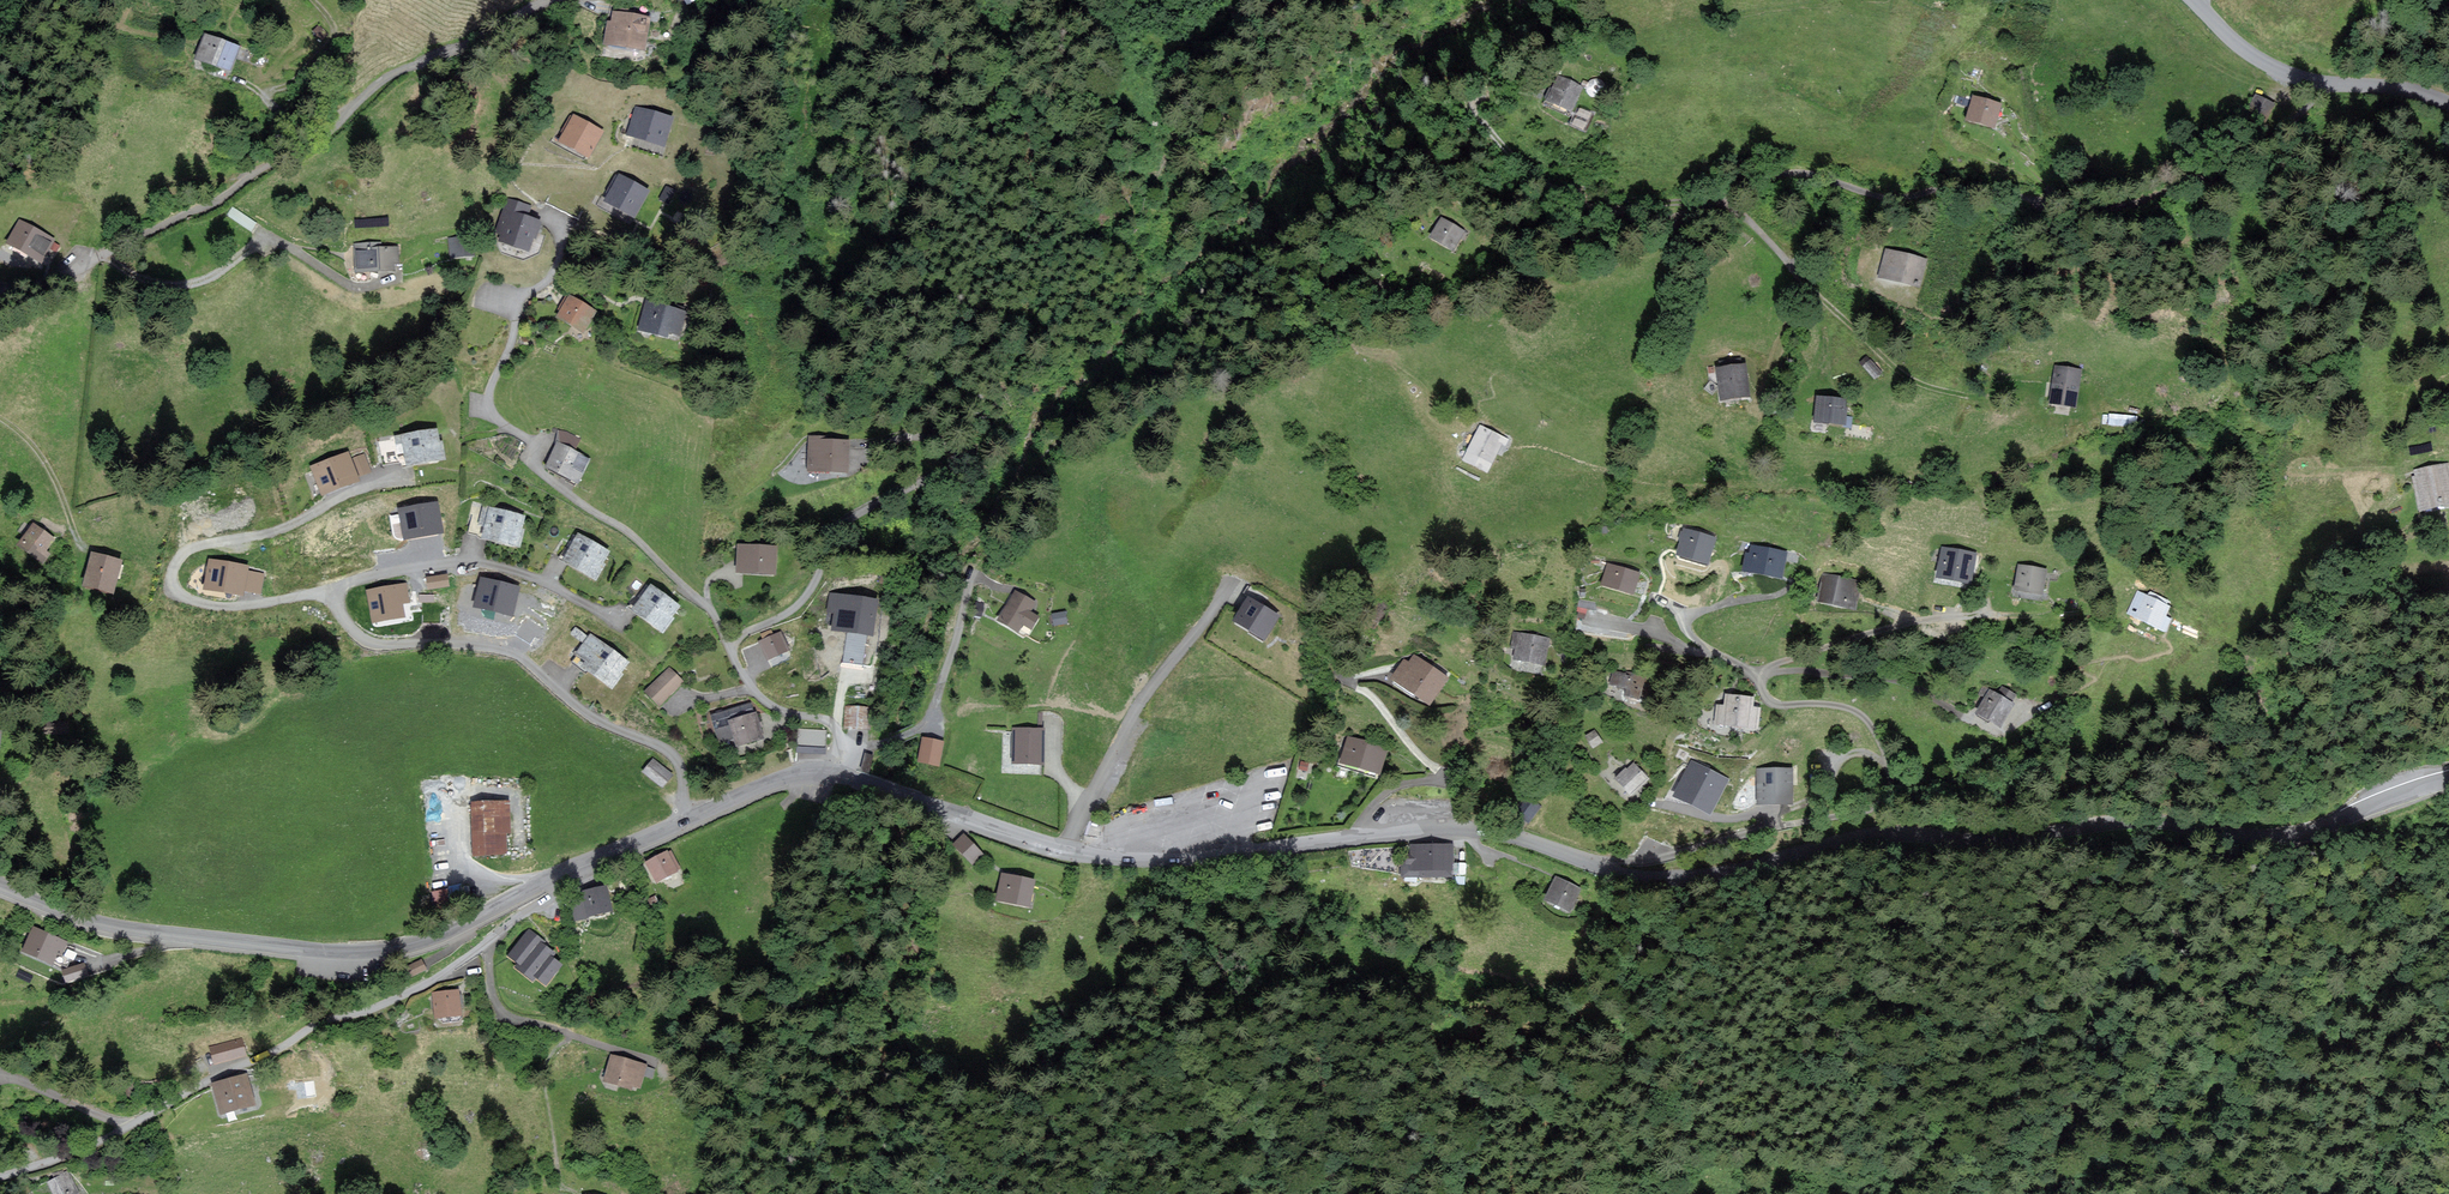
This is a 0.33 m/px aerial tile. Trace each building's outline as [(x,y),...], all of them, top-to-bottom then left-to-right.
[(648,17),(615,12),(614,22),(609,21),(606,43),(644,48),(648,17)] [(238,51),(207,40),(199,63),(230,74),(238,51)] [(1557,76),(1544,102),(1569,114),(1581,88),(1557,76)] [(2272,103),(2256,95),(2249,109),(2265,117),(2272,103)] [(1975,97),(1968,119),(1993,126),(2000,104),(1975,97)] [(671,118),(639,108),(632,131),(664,140),(671,118)] [(602,132),(576,117),(563,139),(589,154),(602,132)] [(647,191),(620,175),(606,198),(634,214),(647,191)] [(529,206),(509,198),(497,228),(504,231),(501,239),(528,249),(538,221),(525,217),(529,206)] [(1467,233),(1443,217),(1430,236),(1454,253),(1467,233)] [(52,242),(22,225),(10,246),(40,263),(52,242)] [(471,235),(449,238),(451,256),(473,253),(471,235)] [(398,261),(397,248),(377,250),(376,245),(359,246),(360,269),(392,267),(392,262),(398,261)] [(1928,260),(1888,248),(1880,275),(1920,286),(1928,260)] [(595,311),(571,296),(559,314),(584,329),(595,311)] [(685,313),(648,301),(640,327),(666,335),(668,328),(679,332),(685,313)] [(1749,397),(1746,365),(1718,367),(1720,399),(1749,397)] [(2081,369),(2055,365),(2050,402),(2075,406),(2081,369)] [(1846,399),(1815,396),(1813,421),(1844,423),(1846,399)] [(2136,425),(2137,414),(2110,412),(2109,423),(2136,425)] [(1509,440),(1481,426),(1464,459),(1488,470),(1501,444),(1505,446),(1509,440)] [(434,430),(405,435),(410,463),(444,457),(442,443),(436,444),(434,430)] [(578,440),(561,432),(546,467),(578,481),(588,458),(572,451),(578,440)] [(847,469),(847,442),(825,442),(825,436),(810,436),(810,469),(847,469)] [(348,452),(312,466),(322,493),(359,479),(357,474),(368,470),(362,455),(351,460),(348,452)] [(2447,466),(2413,472),(2414,479),(2411,479),(2417,514),(2448,508),(2448,476),(2447,466)] [(403,542),(446,534),(439,500),(397,508),(403,542)] [(526,514),(485,503),(480,522),(484,524),(481,536),(517,546),(526,514)] [(53,538),(35,525),(21,543),(44,560),(48,554),(44,550),(53,538)] [(1714,537),(1684,528),(1676,554),(1706,563),(1714,537)] [(607,551),(578,535),(564,558),(593,575),(607,551)] [(776,547),(739,545),(738,570),(775,572),(776,547)] [(1786,552),(1751,545),(1750,554),(1746,553),(1742,570),(1781,578),(1786,552)] [(1974,553),(1943,548),(1939,576),(1970,581),(1974,553)] [(119,560),(92,553),(85,583),(111,590),(119,560)] [(247,566),(211,560),(206,586),(243,593),(243,588),(259,591),(262,575),(246,572),(247,566)] [(1640,574),(1609,564),(1602,585),(1633,595),(1640,574)] [(2045,570),(2019,566),(2016,588),(2042,592),(2045,570)] [(448,572),(425,576),(428,589),(450,585),(448,572)] [(1859,581),(1823,575),(1818,600),(1854,606),(1859,581)] [(517,587),(481,578),(475,603),(511,612),(517,587)] [(405,584),(370,591),(376,619),(404,614),(401,603),(409,601),(405,584)] [(680,606),(653,585),(636,608),(662,628),(680,606)] [(1034,599),(1014,588),(996,619),(1017,631),(1022,621),(1030,625),(1037,614),(1029,609),(1034,599)] [(2167,601),(2150,593),(2148,597),(2140,593),(2130,613),(2165,629),(2170,619),(2163,616),(2168,606),(2165,605),(2167,601)] [(876,607),(877,595),(864,594),(863,596),(839,594),(838,614),(867,617),(868,607),(876,607)] [(1279,615),(1249,595),(1233,618),(1263,639),(1279,615)] [(788,649),(781,632),(773,635),(771,631),(764,634),(766,638),(761,641),(768,658),(788,649)] [(1550,639),(1514,632),(1511,647),(1515,648),(1513,658),(1545,664),(1550,639)] [(626,660),(591,634),(577,651),(581,655),(577,660),(612,686),(622,673),(618,671),(626,660)] [(1446,677),(1415,656),(1409,664),(1405,661),(1394,676),(1429,701),(1446,677)] [(682,682),(671,669),(648,689),(659,702),(682,682)] [(1625,676),(1613,672),(1608,686),(1624,691),(1623,697),(1637,701),(1644,679),(1626,673),(1625,676)] [(2015,694),(2002,688),(1998,695),(1985,688),(1981,694),(1987,697),(1979,712),(2001,724),(2013,703),(2010,702),(2015,694)] [(1753,698),(1727,694),(1726,706),(1717,705),(1715,720),(1756,726),(1758,708),(1752,707),(1753,698)] [(762,736),(751,702),(712,714),(721,739),(733,736),(736,744),(762,736)] [(846,708),(846,725),(868,726),(868,709),(846,708)] [(825,733),(799,730),(797,743),(824,746),(825,733)] [(1042,731),(1013,730),(1013,762),(1041,763),(1042,731)] [(1601,741),(1595,730),(1585,736),(1591,747),(1601,741)] [(1347,737),(1340,761),(1379,771),(1386,747),(1347,737)] [(943,740),(922,738),(919,762),(940,764),(943,740)] [(654,759),(643,772),(664,788),(675,775),(654,759)] [(1727,779),(1692,761),(1676,794),(1711,812),(1727,779)] [(1647,778),(1634,763),(1627,769),(1626,768),(1613,779),(1628,795),(1647,778)] [(1791,800),(1791,769),(1758,769),(1759,801),(1791,800)] [(1538,806),(1527,799),(1518,814),(1529,821),(1538,806)] [(508,801),(472,803),(475,853),(505,852),(504,831),(509,831),(508,801)] [(981,855),(963,833),(953,842),(970,864),(981,855)] [(1452,845),(1411,845),(1411,860),(1403,860),(1403,876),(1452,876),(1452,845)] [(668,854),(667,852),(647,862),(657,879),(679,867),(671,853),(668,854)] [(1033,880),(1001,873),(995,900),(1027,907),(1033,880)] [(1579,888),(1556,877),(1546,899),(1569,909),(1579,888)] [(611,908),(606,887),(585,892),(591,913),(611,908)] [(67,942),(34,927),(22,951),(50,964),(56,951),(62,954),(67,942)] [(544,942),(529,930),(510,954),(520,962),(517,966),(533,979),(536,975),(546,983),(561,965),(552,958),(555,954),(542,944),(544,942)] [(424,969),(420,961),(401,969),(404,978),(424,969)] [(460,990),(434,992),(436,1016),(462,1014),(460,990)] [(242,1041),(211,1048),(215,1062),(245,1055),(242,1041)] [(647,1065),(612,1054),(603,1081),(632,1090),(634,1084),(640,1086),(647,1065)] [(255,1103),(247,1074),(213,1083),(220,1112),(255,1103)] [(67,1173),(49,1182),(56,1193),(72,1193),(77,1191),(67,1173)]
